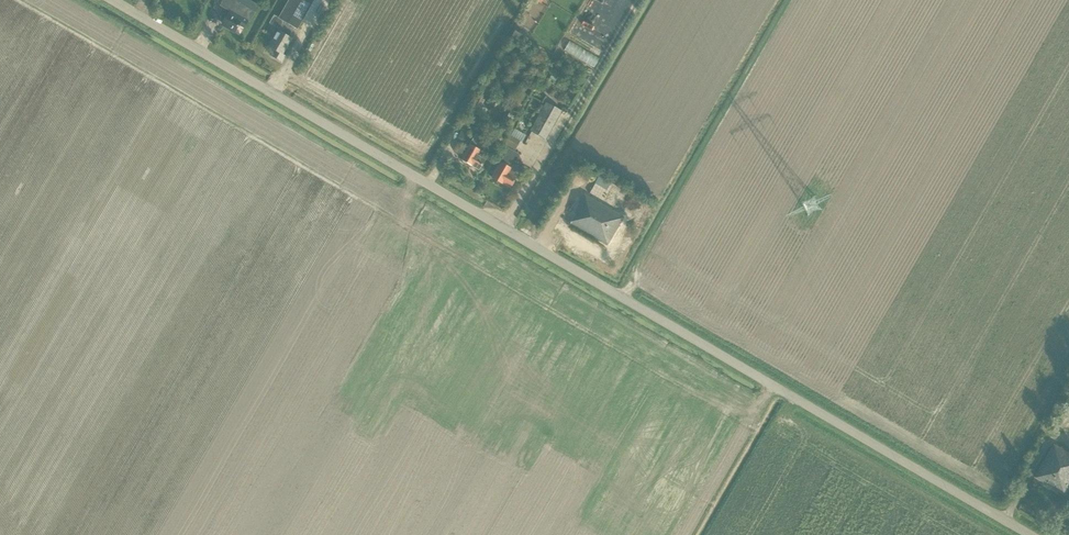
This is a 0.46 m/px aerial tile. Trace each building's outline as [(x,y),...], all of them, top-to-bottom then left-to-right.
[(220,5),(229,10),(222,22),(236,30),(239,26),(244,29),(248,21),(250,22),(256,11),(236,0),(223,0),(220,5)] [(294,27),(298,28),(314,0),(289,0),(279,16),(286,20),(280,30),(279,29),(269,46),(273,49),(270,55),(282,62),(286,55),(284,53),(292,38),(289,36),(294,27)] [(606,54),(615,40),(599,30),(590,44),(606,54)] [(320,49),(322,43),(316,40),(313,46),(320,49)] [(582,46),(578,52),(606,67),(609,61),(582,46)] [(569,70),(564,79),(573,84),(578,75),(569,70)] [(479,112),(486,99),(477,95),(471,108),(479,112)] [(562,111),(546,101),(530,130),(546,140),(562,111)] [(472,165),(480,170),(485,160),(478,155),(481,150),(480,149),(486,139),(475,133),(469,143),(460,159),(463,161),(465,163),(467,162),(471,166),(472,165)] [(517,147),(521,140),(512,135),(508,141),(506,145),(515,150),(517,147)] [(517,177),(513,175),(520,163),(516,160),(520,154),(508,147),(501,161),(491,177),(510,188),(517,177)] [(626,217),(586,193),(574,213),(576,215),(572,224),(609,246),(626,217)] [(1066,494),(1068,490),(1068,452),(1055,443),(1036,476),(1066,494)]
